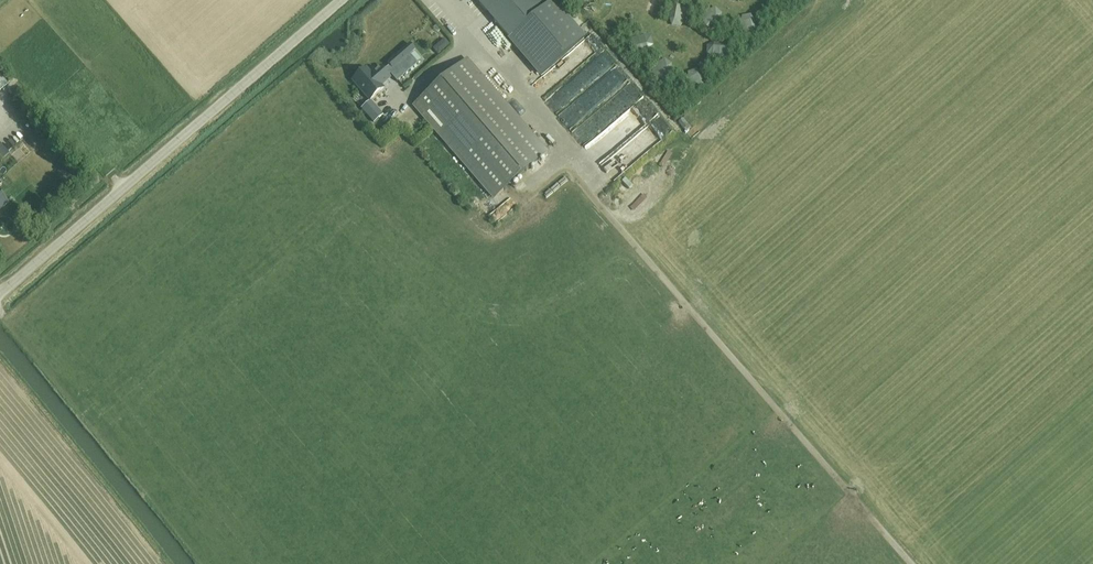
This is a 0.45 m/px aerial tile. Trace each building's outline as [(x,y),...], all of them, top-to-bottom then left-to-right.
[(543,10),(534,0),(476,0),(509,39),(543,10)] [(509,39),(541,76),(584,39),(552,2),(543,10),(509,39)] [(685,22),(687,9),(672,6),(669,19),(672,27),(681,28),(685,22)] [(711,30),(720,21),(723,14),(716,7),(709,10),(700,20),(711,30)] [(758,34),(756,20),(741,23),(744,36),(758,34)] [(652,36),(645,35),(631,38),(635,54),(648,51),(654,45),(652,36)] [(726,59),(727,44),(714,43),(707,45),(707,55),(714,58),(726,59)] [(390,66),(384,71),(388,76),(390,75),(397,83),(418,64),(410,55),(415,51),(410,45),(388,64),(390,66)] [(493,197),(546,153),(467,61),(413,105),(493,197)] [(375,72),(376,73),(372,76),(366,69),(353,81),(370,101),(383,89),(381,86),(390,78),(388,76),(384,71),(381,67),(375,72)] [(702,74),(696,69),(688,73),(689,79),(694,92),(707,86),(702,74)] [(10,84),(2,76),(0,74),(0,93),(10,84)] [(376,108),(367,116),(373,123),(382,115),(377,109),(376,108)] [(8,204),(0,194),(0,211),(8,204)]
